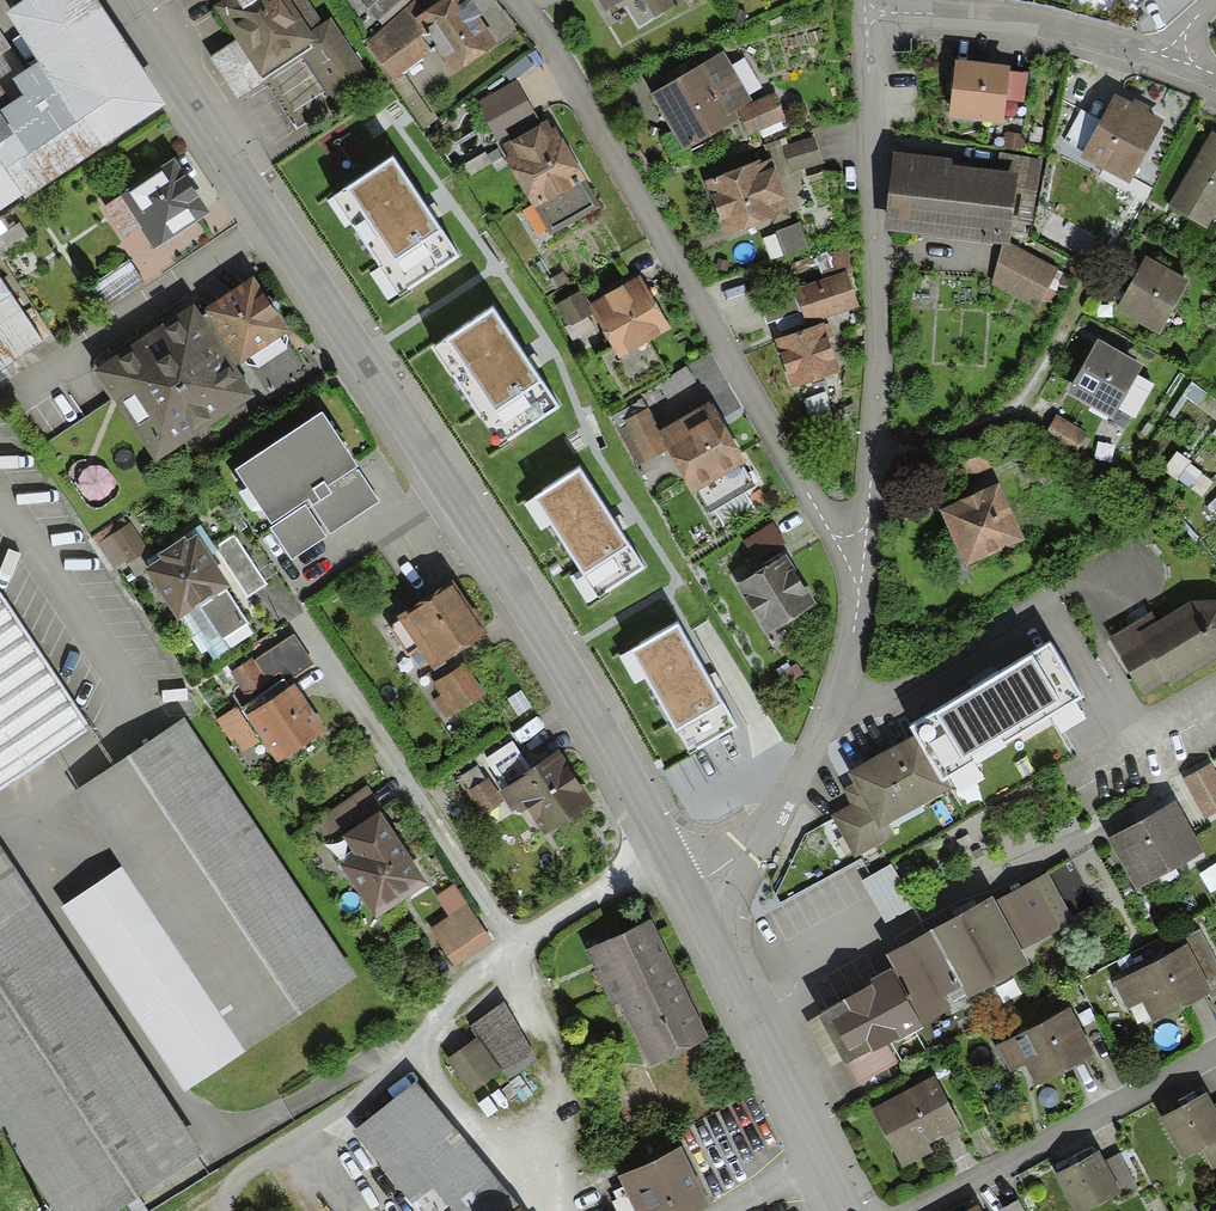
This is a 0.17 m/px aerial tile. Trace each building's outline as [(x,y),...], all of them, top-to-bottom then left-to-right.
[(5,13),(37,61),(25,69),(13,77),(24,94),(11,102),(0,110),(3,115),(0,117),(0,211),(22,197),(25,200),(167,106),(97,0),(24,0),(5,13)] [(214,6),(262,79),(301,54),(338,110),(375,84),(331,18),(324,23),(308,0),(224,0),(214,6)] [(403,0),(361,0),(378,20),(403,0)] [(466,0),(417,0),(403,9),(434,52),(452,78),(498,45),(466,0)] [(605,12),(624,0),(597,0),(605,12)] [(639,27),(655,17),(645,0),(624,0),(639,27)] [(655,17),(683,0),(682,0),(645,0),(655,17)] [(1137,8),(1146,0),(1130,0),(1137,8)] [(403,9),(366,44),(395,81),(434,52),(403,9)] [(0,32),(0,86),(11,102),(24,94),(13,77),(25,69),(0,32)] [(723,51),(651,95),(685,152),(741,118),(736,111),(753,101),(723,51)] [(1011,66),(956,60),(949,118),(1004,124),(1007,100),(1010,71),(1011,66)] [(1027,73),(1010,71),(1007,100),(1024,102),(1027,73)] [(538,119),(517,81),(476,103),(498,142),(538,119)] [(11,102),(0,86),(0,110),(11,102)] [(786,121),(774,93),(753,101),(736,111),(741,118),(748,136),(786,121)] [(1133,104),(1115,94),(1101,121),(1084,152),(1081,157),(1129,183),(1163,120),(1148,112),(1133,104)] [(1151,106),(1136,98),(1133,104),(1148,112),(1151,106)] [(1084,152),(1101,121),(1081,109),(1063,141),(1084,152)] [(508,154),(504,156),(551,236),(602,207),(556,129),(554,130),(548,119),(503,145),(508,154)] [(1027,134),(1005,131),(1003,146),(1024,149),(1027,134)] [(1212,131),(1169,206),(1207,228),(1215,213),(1215,134),(1212,131)] [(787,144),(782,146),(790,172),(824,163),(816,136),(787,144)] [(785,137),(764,144),(770,157),(771,157),(778,176),(790,172),(782,146),(787,144),(785,137)] [(952,158),(892,151),(884,231),(1002,244),(1009,245),(1009,241),(1015,188),(1017,173),(997,170),(951,165),(952,158)] [(999,152),(997,170),(1017,173),(1015,188),(1037,191),(1042,159),(999,152)] [(770,157),(705,181),(726,238),(773,221),(774,224),(793,217),(778,176),(771,157),(770,157)] [(431,214),(393,158),(333,197),(399,296),(459,256),(431,214)] [(175,159),(120,194),(120,195),(142,228),(155,248),(210,213),(175,159)] [(124,240),(142,228),(120,195),(103,207),(124,240)] [(800,222),(776,231),(785,256),(809,248),(800,222)] [(1009,245),(1002,244),(991,285),(1039,309),(1059,269),(1009,241),(1009,245)] [(819,254),(822,274),(850,270),(847,249),(819,254)] [(1190,281),(1146,256),(1116,310),(1160,335),(1190,281)] [(144,281),(129,260),(92,285),(107,307),(144,281)] [(847,271),(795,288),(806,324),(858,307),(847,271)] [(45,342),(0,274),(0,372),(45,342)] [(590,305),(588,306),(593,315),(619,359),(671,328),(639,276),(590,305)] [(253,277),(205,309),(207,313),(241,364),(246,361),(285,335),(290,332),(253,277)] [(590,305),(582,291),(556,305),(569,328),(593,315),(588,306),(590,305)] [(241,364),(207,313),(203,316),(195,304),(94,371),(155,462),(255,396),(236,367),(241,364)] [(444,339),(433,346),(501,446),(559,406),(530,363),(493,309),(445,342),(444,339)] [(829,321),(775,340),(792,389),(843,372),(837,356),(834,357),(827,337),(833,335),(829,321)] [(288,338),(285,335),(246,361),(248,364),(259,367),(286,350),(288,338)] [(1144,365),(1098,338),(1066,393),(1112,420),(1144,365)] [(660,431),(643,398),(610,416),(637,465),(665,450),(656,434),(660,431)] [(665,450),(692,495),(698,491),(711,513),(716,510),(746,492),(755,487),(742,465),(746,463),(710,402),(660,431),(656,434),(665,450)] [(322,412),(235,469),(271,524),(309,500),(312,506),(332,493),(329,489),(327,487),(358,466),(322,412)] [(1088,433),(1057,415),(1042,439),(1073,458),(1088,433)] [(999,467),(991,443),(953,456),(962,480),(999,467)] [(1215,481),(1177,456),(1162,466),(1201,497),(1215,481)] [(617,526),(580,469),(534,499),(585,578),(586,577),(599,597),(644,569),(617,526)] [(359,470),(329,489),(332,493),(312,506),(331,534),(380,501),(359,470)] [(999,484),(940,510),(966,566),(1024,540),(999,484)] [(755,508),(746,492),(716,510),(725,526),(755,508)] [(326,537),(305,505),(270,527),(291,560),(326,537)] [(148,547),(130,522),(98,544),(116,569),(148,547)] [(786,545),(773,523),(741,543),(754,565),(786,545)] [(184,535),(185,537),(188,541),(197,535),(211,556),(217,552),(200,525),(184,535)] [(185,537),(158,555),(160,559),(144,569),(177,620),(184,616),(200,606),(223,640),(248,625),(225,590),(231,586),(211,556),(197,535),(188,541),(185,537)] [(268,584),(235,535),(217,548),(219,551),(217,552),(249,597),(268,584)] [(817,604),(786,555),(737,585),(767,635),(817,604)] [(453,580),(397,616),(432,669),(488,633),(453,580)] [(90,727),(0,592),(0,788),(90,727)] [(1110,637),(1143,695),(1168,682),(1171,686),(1215,659),(1215,601),(1190,602),(1158,620),(1153,612),(1110,637)] [(223,640),(200,606),(184,616),(213,661),(229,650),(223,640)] [(712,682),(679,624),(630,652),(677,735),(678,734),(689,755),(737,728),(712,682)] [(254,634),(248,625),(223,640),(229,650),(254,634)] [(255,659),(253,657),(229,672),(248,700),(272,684),(284,676),(287,680),(314,662),(294,632),(255,659)] [(1052,644),(909,726),(914,735),(848,773),(855,783),(843,790),(851,805),(831,816),(855,859),(895,836),(889,825),(951,789),(945,779),(1084,700),(1052,644)] [(487,694),(466,662),(433,683),(441,695),(434,700),(447,720),(487,694)] [(805,676),(797,664),(777,677),(785,688),(805,676)] [(326,731),(295,684),(246,716),(277,763),(326,731)] [(260,741),(237,706),(216,720),(231,744),(236,740),(243,751),(260,741)] [(63,907),(185,1091),(356,978),(184,719),(74,792),(124,867),(63,907)] [(559,751),(499,791),(513,812),(518,809),(521,814),(527,809),(545,836),(594,803),(559,751)] [(1182,775),(1205,816),(1215,810),(1215,767),(1211,759),(1182,775)] [(505,802),(489,778),(486,779),(477,765),(460,776),(469,789),(467,791),(484,816),(505,802)] [(381,802),(367,781),(311,821),(325,841),(344,827),(381,802)] [(1204,853),(1175,801),(1107,839),(1136,891),(1204,853)] [(428,871),(381,802),(344,827),(353,840),(339,850),(377,906),(428,871)] [(53,1210),(118,1210),(204,1154),(0,846),(0,1130),(53,1210)] [(885,922),(915,906),(891,864),(862,880),(885,922)] [(844,1001),(819,1015),(819,1016),(843,1060),(846,1064),(848,1063),(871,1050),(873,1053),(888,1045),(895,1041),(896,1043),(952,1013),(950,1009),(1030,965),(1022,951),(1076,922),(1048,872),(995,901),(993,897),(886,956),(893,967),(869,980),(871,984),(843,1000),(844,1001)] [(449,917),(468,904),(454,884),(435,897),(449,917)] [(493,942),(468,904),(449,917),(430,930),(456,968),(493,942)] [(709,1038),(652,920),(589,950),(647,1068),(709,1038)] [(1188,944),(1212,988),(1215,986),(1215,960),(1200,929),(1184,937),(1188,944)] [(1212,988),(1188,944),(1113,983),(1128,1010),(1143,1002),(1154,1023),(1213,992),(1212,988)] [(504,1002),(471,1022),(510,1077),(538,1059),(504,1002)] [(1096,1055),(1070,1007),(996,1046),(1010,1073),(1026,1065),(1037,1086),(1096,1055)] [(843,1060),(819,1016),(808,1022),(832,1067),(843,1060)] [(501,1072),(477,1037),(446,1058),(470,1093),(501,1072)] [(898,1063),(888,1045),(873,1053),(871,1050),(848,1063),(860,1084),(898,1063)] [(935,1076),(871,1109),(902,1168),(932,1152),(928,1145),(962,1127),(935,1076)] [(450,1210),(513,1210),(518,1207),(416,1080),(351,1132),(405,1199),(404,1200),(410,1207),(432,1189),(448,1209),(450,1210)] [(1207,1092),(1160,1117),(1184,1160),(1202,1151),(1213,1170),(1215,1169),(1215,1108),(1214,1105),(1207,1092)] [(619,1177),(635,1210),(701,1210),(711,1206),(682,1147),(619,1177)] [(1054,1175),(1074,1210),(1089,1210),(1122,1193),(1105,1161),(1099,1151),(1054,1175)] [(1119,1153),(1105,1161),(1122,1193),(1137,1186),(1119,1153)] [(448,1209),(432,1189),(410,1207),(413,1210),(446,1210),(448,1209)] [(997,1210),(998,1210),(1024,1210),(1018,1200),(997,1210)]
